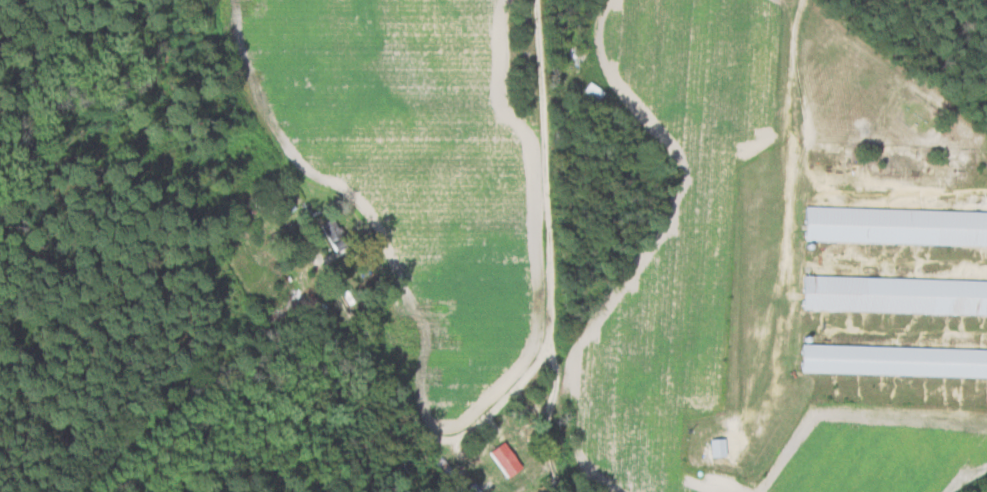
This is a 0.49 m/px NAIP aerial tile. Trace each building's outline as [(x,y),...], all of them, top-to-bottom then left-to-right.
[(805,238),(986,244),(986,211),(806,205),(805,238)] [(315,231),(339,256),(351,245),(326,220),(315,231)] [(802,306),(986,310),(986,279),(803,275),(802,306)] [(803,343),(802,370),(986,374),(986,347),(803,343)] [(710,436),(710,452),(722,452),(722,436),(710,436)] [(484,446),(510,481),(518,475),(492,440),(484,446)] [(441,476),(449,471),(440,459),(433,464),(441,476)] [(462,491),(478,491),(473,483),(461,491),(462,491)]
